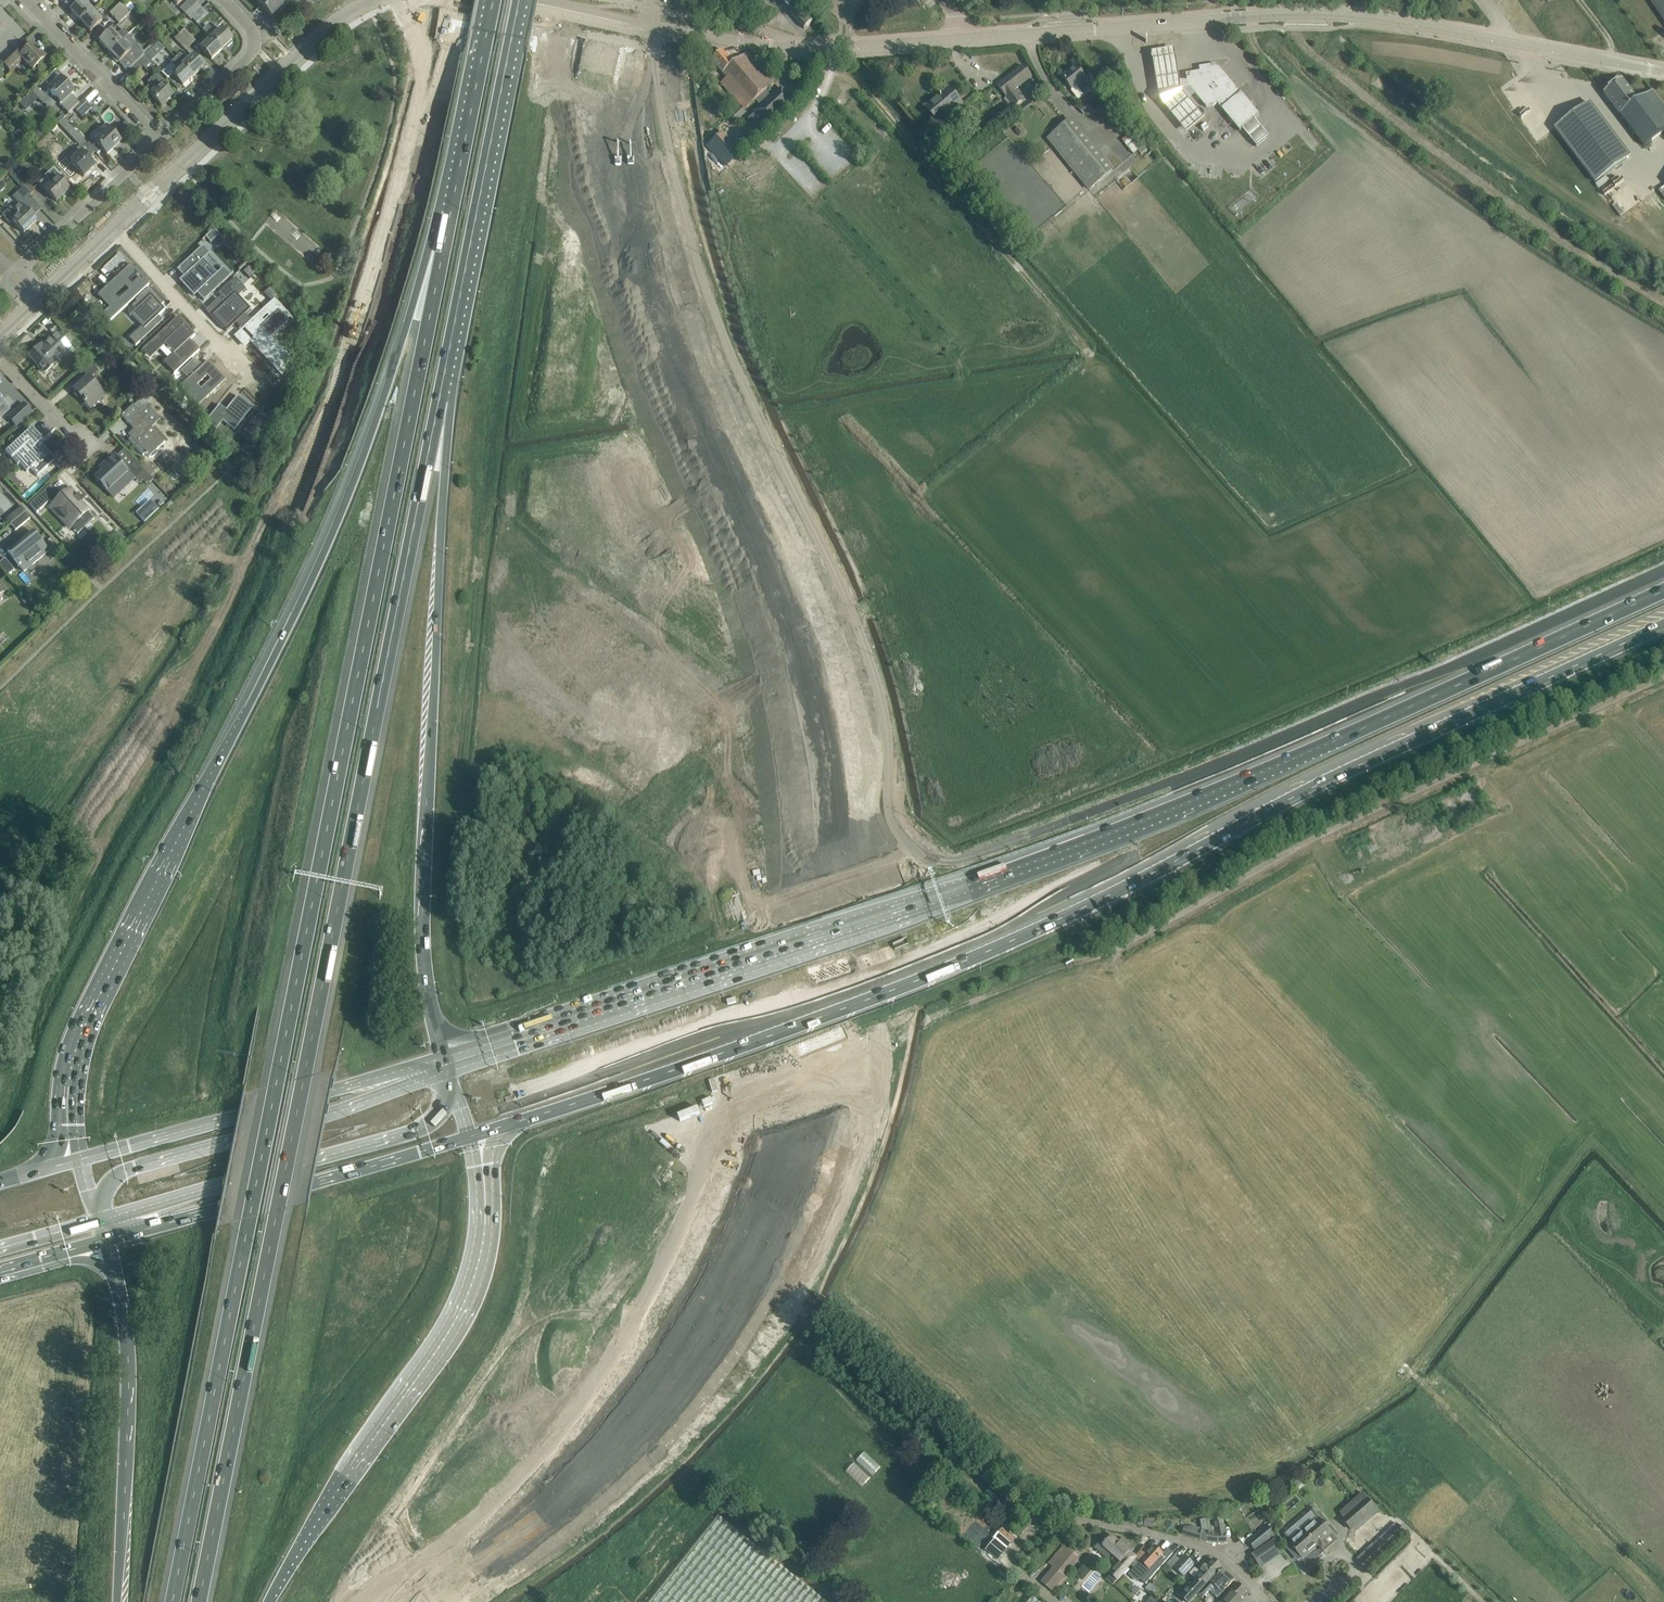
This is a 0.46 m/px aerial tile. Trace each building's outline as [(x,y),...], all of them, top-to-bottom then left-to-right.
[(80,21),(92,10),(83,0),(82,0),(71,11),(80,21)] [(115,18),(131,2),(130,1),(129,0),(125,0),(122,2),(110,13),(115,18)] [(185,13),(197,2),(195,0),(189,0),(181,8),(185,13)] [(277,0),(257,0),(272,16),(282,6),(277,0)] [(798,21),(805,29),(814,22),(795,0),(787,0),(789,3),(788,3),(795,11),(791,14),(798,21)] [(1663,18),(1663,0),(1652,0),(1663,18)] [(115,18),(119,23),(136,7),(131,2),(115,18)] [(197,2),(185,13),(190,18),(202,7),(197,2)] [(92,10),(80,21),(90,32),(102,21),(92,10)] [(208,25),(203,29),(211,38),(222,50),(223,49),(227,46),(228,47),(233,43),(232,41),(233,40),(221,28),(216,33),(208,25)] [(185,28),(180,33),(191,45),(196,40),(185,28)] [(99,41),(109,52),(121,40),(122,41),(129,34),(124,29),(117,36),(111,30),(99,41)] [(191,45),(180,33),(175,38),(186,50),(191,45)] [(121,40),(109,52),(119,62),(120,62),(123,65),(123,66),(127,71),(145,54),(143,52),(143,51),(144,51),(128,34),(122,41),(121,40)] [(222,50),(211,38),(200,48),(212,60),(222,50)] [(18,48),(2,63),(10,72),(22,60),(32,70),(46,58),(33,44),(23,54),(18,48)] [(148,48),(144,52),(145,54),(151,60),(155,56),(148,48)] [(721,51),(711,60),(719,69),(727,78),(721,83),(745,110),(756,100),(762,106),(772,98),(766,91),(774,84),(761,68),(748,54),(745,54),(734,63),(723,50),(721,51)] [(180,53),(176,58),(193,77),(204,67),(193,55),(187,60),(180,53)] [(1173,53),(1151,57),(1158,106),(1184,138),(1202,123),(1189,104),(1197,95),(1189,86),(1178,87),(1173,53)] [(145,54),(127,71),(132,76),(143,66),(148,71),(155,65),(151,60),(145,54)] [(171,63),(162,72),(177,88),(181,85),(183,87),(193,77),(176,58),(171,62),(171,63)] [(1200,72),(1187,74),(1189,86),(1197,95),(1207,108),(1214,107),(1218,103),(1222,109),(1240,132),(1242,129),(1257,147),(1269,137),(1255,120),(1260,115),(1241,93),(1217,64),(1199,67),(1200,72)] [(998,86),(1004,94),(1007,97),(1015,107),(1022,102),(1014,91),(1032,77),(1023,66),(998,86)] [(1064,81),(1066,83),(1072,91),(1077,87),(1084,96),(1099,84),(1091,74),(1085,79),(1077,68),(1071,73),(1069,71),(1062,77),(1065,81),(1064,81)] [(41,84),(32,92),(43,104),(53,95),(69,113),(75,108),(79,103),(71,95),(74,93),(68,86),(70,84),(58,71),(50,79),(48,77),(41,84)] [(150,85),(145,89),(162,107),(162,106),(173,96),(161,85),(165,82),(157,74),(148,82),(150,85)] [(1610,102),(1652,159),(1663,150),(1663,105),(1659,99),(1652,90),(1638,101),(1622,79),(1604,93),(1610,102)] [(940,97),(926,108),(939,123),(948,115),(949,116),(962,105),(948,89),(940,95),(939,96),(940,97)] [(756,112),(769,127),(796,102),(788,94),(784,97),(779,92),(772,98),(762,106),(756,112)] [(24,99),(20,103),(26,110),(30,106),(24,99)] [(84,99),(79,103),(75,108),(83,117),(85,115),(93,107),(84,99)] [(1555,130),(1595,182),(1630,156),(1590,103),(1555,130)] [(1078,108),(1084,115),(1089,110),(1083,104),(1078,108)] [(96,106),(92,109),(98,115),(102,112),(96,106)] [(63,114),(56,121),(58,124),(58,123),(63,119),(65,117),(63,114)] [(85,142),(63,119),(59,123),(80,147),(85,142)] [(1048,138),(1090,190),(1112,172),(1071,120),(1048,138)] [(125,121),(120,125),(124,129),(129,125),(125,121)] [(101,135),(95,141),(93,139),(88,144),(97,154),(102,150),(107,155),(121,142),(112,133),(114,131),(108,124),(99,133),(101,135)] [(37,127),(31,133),(37,140),(44,134),(37,127)] [(1122,140),(1133,154),(1138,150),(1145,159),(1155,152),(1147,142),(1144,144),(1133,131),(1122,140)] [(721,135),(710,145),(728,164),(739,154),(721,135)] [(78,155),(71,162),(84,176),(94,167),(95,166),(78,148),(74,151),(78,155)] [(16,181),(28,194),(34,189),(22,176),(16,181)] [(39,183),(57,202),(69,190),(57,178),(52,182),(47,176),(39,183)] [(3,215),(10,223),(13,221),(24,233),(37,221),(25,209),(33,201),(41,210),(41,209),(22,189),(13,197),(19,204),(13,209),(11,207),(3,215)] [(172,264),(202,238),(198,233),(193,237),(180,222),(157,241),(159,244),(154,248),(159,254),(164,249),(167,252),(163,255),(172,264)] [(214,228),(205,237),(211,243),(220,234),(214,228)] [(184,277),(181,279),(187,285),(185,286),(194,296),(197,293),(204,301),(231,275),(223,267),(217,273),(212,278),(205,269),(209,265),(204,259),(210,253),(203,245),(185,262),(189,267),(187,269),(189,272),(184,277)] [(249,267),(244,272),(250,278),(255,273),(249,267)] [(120,313),(145,289),(129,272),(104,296),(120,313)] [(222,306),(212,315),(224,328),(227,331),(236,323),(240,328),(239,329),(239,330),(251,319),(246,313),(251,309),(238,296),(233,290),(241,283),(236,278),(218,294),(219,295),(219,294),(221,296),(225,300),(220,304),(222,306)] [(136,309),(131,314),(143,326),(136,332),(142,338),(156,325),(153,321),(158,316),(165,310),(161,306),(164,303),(150,287),(137,299),(138,300),(141,304),(136,309)] [(275,299),(244,327),(244,328),(254,338),(254,339),(251,341),(273,365),(281,349),(271,338),(272,337),(273,336),(271,334),(290,316),(275,299)] [(170,324),(148,344),(156,352),(164,345),(164,346),(172,354),(173,355),(165,362),(175,372),(174,373),(175,374),(200,350),(190,340),(196,335),(195,334),(192,337),(190,334),(190,333),(190,332),(190,331),(190,330),(179,318),(171,326),(170,324)] [(51,339),(45,345),(43,344),(30,356),(45,372),(58,360),(71,348),(64,341),(57,333),(51,338),(51,339)] [(86,379),(74,390),(90,408),(105,395),(90,379),(99,371),(91,362),(80,372),(86,379)] [(210,389),(195,374),(177,392),(192,407),(210,389)] [(217,409),(206,422),(216,430),(223,422),(233,431),(234,432),(253,408),(238,396),(233,402),(225,411),(226,411),(223,414),(217,409)] [(2,417),(10,409),(0,399),(0,418),(2,417)] [(23,403),(8,418),(16,427),(32,412),(23,403)] [(134,408),(123,417),(136,431),(131,436),(135,441),(133,443),(143,455),(145,453),(147,455),(147,454),(149,457),(150,457),(154,457),(157,453),(157,450),(165,442),(134,408)] [(24,435),(5,452),(18,466),(20,464),(27,472),(31,468),(38,476),(56,459),(40,442),(43,440),(38,435),(32,428),(24,435)] [(246,440),(240,452),(248,456),(254,444),(246,440)] [(109,466),(96,479),(103,487),(109,492),(114,487),(111,483),(126,470),(135,479),(139,475),(147,484),(148,482),(150,484),(153,480),(144,471),(143,469),(135,461),(126,470),(113,456),(106,463),(109,466)] [(59,492),(47,502),(48,503),(49,501),(53,506),(51,508),(70,528),(72,527),(77,522),(84,529),(94,519),(87,512),(88,512),(80,503),(83,500),(82,500),(81,501),(77,497),(78,496),(78,495),(77,496),(71,489),(63,497),(59,492)] [(40,494),(29,504),(37,513),(48,503),(47,502),(40,494)] [(153,509),(141,519),(145,523),(159,509),(153,503),(150,505),(153,509)] [(22,507),(16,513),(19,517),(25,512),(26,511),(22,507)] [(11,524),(16,530),(30,519),(25,512),(19,517),(11,524)] [(8,551),(15,560),(24,572),(49,552),(32,531),(20,542),(23,546),(12,555),(9,551),(8,551)] [(8,575),(15,570),(5,558),(0,562),(0,566),(8,575)] [(25,597),(21,600),(26,605),(30,602),(25,597)] [(1363,1493),(1340,1512),(1353,1528),(1376,1509),(1376,1508),(1378,1507),(1369,1496),(1367,1498),(1364,1494),(1363,1493)] [(719,1516),(650,1601),(827,1601),(719,1516)] [(1145,1519),(1144,1526),(1154,1528),(1155,1519),(1145,1519)] [(1184,1527),(1183,1534),(1200,1539),(1207,1542),(1218,1543),(1228,1543),(1225,1519),(1208,1521),(1210,1533),(1202,1529),(1194,1527),(1184,1527)] [(1319,1519),(1290,1544),(1302,1559),(1318,1545),(1324,1552),(1337,1541),(1319,1519)] [(1360,1560),(1370,1570),(1407,1534),(1397,1523),(1360,1560)] [(1264,1530),(1264,1531),(1249,1543),(1255,1550),(1270,1538),(1271,1540),(1276,1536),(1268,1527),(1264,1530)] [(985,1549),(995,1559),(1007,1547),(996,1537),(985,1549)] [(1116,1579),(1129,1565),(1136,1558),(1130,1552),(1133,1548),(1124,1540),(1120,1544),(1112,1537),(1109,1540),(1106,1537),(1095,1548),(1107,1559),(1112,1554),(1120,1561),(1110,1573),(1116,1579)] [(1256,1552),(1251,1555),(1253,1557),(1261,1569),(1284,1553),(1275,1539),(1256,1552)] [(1041,1582),(1052,1591),(1065,1575),(1063,1574),(1078,1555),(1077,1552),(1073,1548),(1070,1548),(1064,1544),(1048,1563),(1054,1567),(1041,1582)] [(1136,1558),(1129,1565),(1142,1576),(1141,1578),(1147,1584),(1148,1582),(1155,1575),(1154,1574),(1173,1553),(1168,1549),(1163,1554),(1155,1546),(1149,1552),(1145,1547),(1136,1558)] [(1174,1567),(1184,1576),(1195,1565),(1185,1555),(1174,1567)] [(1196,1580),(1180,1597),(1186,1601),(1191,1601),(1215,1576),(1222,1568),(1213,1560),(1207,1567),(1205,1566),(1201,1571),(1203,1572),(1196,1580)] [(1214,1594),(1219,1598),(1223,1593),(1235,1579),(1223,1569),(1202,1592),(1206,1595),(1213,1585),(1219,1590),(1214,1594)] [(1150,1583),(1145,1588),(1146,1589),(1152,1594),(1156,1588),(1150,1583)] [(1240,1598),(1247,1591),(1238,1583),(1231,1591),(1220,1601),(1244,1601),(1240,1598)]
